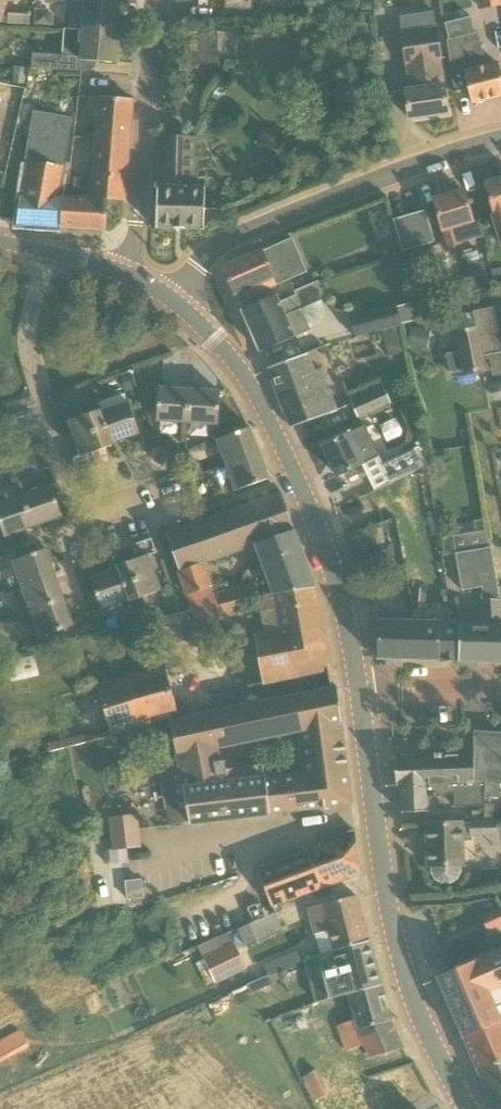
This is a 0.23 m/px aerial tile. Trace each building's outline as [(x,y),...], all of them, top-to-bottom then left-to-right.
[(8,0),(0,0),(0,22),(2,23),(8,0)] [(89,0),(85,0),(85,1),(71,0),(69,29),(83,30),(123,33),(124,15),(120,15),(121,2),(89,0)] [(225,7),(252,9),(253,0),(226,0),(225,7)] [(261,14),(291,14),(291,8),(296,8),(296,1),(266,0),(261,0),(261,14)] [(36,9),(35,25),(53,26),(54,14),(50,9),(36,9)] [(410,119),(448,113),(441,63),(442,63),(437,28),(435,11),(401,16),(403,32),(412,90),(406,90),(410,119)] [(9,13),(8,24),(30,25),(31,15),(9,13)] [(123,33),(83,30),(81,60),(116,63),(117,50),(122,50),(123,33)] [(192,64),(219,64),(219,59),(219,32),(192,33),(192,64)] [(475,33),(450,39),(447,40),(455,92),(456,92),(456,91),(469,87),(473,102),(500,95),(500,76),(498,63),(487,66),(479,32),(475,33)] [(59,70),(61,55),(33,53),(32,68),(59,70)] [(126,200),(134,100),(99,97),(91,179),(76,177),(74,197),(65,196),(62,227),(105,230),(107,198),(126,200)] [(62,227),(65,196),(60,195),(70,138),(33,132),(21,196),(17,224),(62,227)] [(205,229),(205,209),(206,187),(195,187),(196,137),(159,136),(157,228),(205,229)] [(500,244),(500,179),(486,184),(495,215),(490,217),(499,245),(500,244)] [(461,243),(456,227),(473,221),(464,190),(434,199),(443,230),(444,230),(449,247),(461,243)] [(425,210),(393,219),(402,251),(434,242),(425,210)] [(247,298),(291,279),(276,245),(224,268),(236,294),(244,290),(247,298)] [(425,252),(409,258),(414,274),(430,269),(425,252)] [(492,270),(494,282),(500,281),(500,268),(492,270)] [(460,271),(457,272),(443,275),(442,275),(447,297),(465,293),(460,271)] [(468,293),(490,286),(487,274),(469,278),(464,279),(468,293)] [(302,309),(326,298),(318,281),(295,291),(296,295),(280,302),(277,295),(243,310),(261,352),(296,337),(295,336),(311,330),(302,309)] [(355,336),(401,324),(397,307),(397,305),(350,318),(355,336)] [(483,356),(500,353),(500,341),(494,307),(473,312),(476,328),(457,331),(461,351),(446,354),(450,372),(464,369),(465,374),(486,370),(483,356)] [(470,311),(453,315),(455,327),(473,324),(470,311)] [(411,327),(408,346),(428,349),(431,331),(411,327)] [(316,371),(309,353),(268,368),(282,407),(292,427),(338,411),(323,368),(316,371)] [(385,390),(382,383),(350,398),(358,417),(401,398),(396,386),(385,390)] [(188,422),(190,390),(159,388),(157,421),(188,422)] [(218,424),(220,391),(190,390),(188,422),(218,424)] [(414,395),(395,403),(407,430),(404,454),(419,447),(423,444),(414,395)] [(120,440),(140,433),(128,400),(108,407),(120,440)] [(102,449),(112,446),(112,443),(120,440),(108,407),(89,414),(102,449)] [(79,473),(98,466),(94,452),(102,449),(89,414),(70,421),(82,455),(73,458),(79,473)] [(338,476),(358,467),(380,456),(365,425),(323,445),(338,476)] [(227,465),(260,453),(251,427),(217,439),(227,465)] [(404,454),(384,464),(393,482),(428,465),(419,447),(404,454)] [(236,491),(269,479),(260,453),(227,465),(236,491)] [(34,526),(63,516),(52,485),(23,495),(34,526)] [(230,618),(229,612),(233,610),(231,603),(257,596),(260,608),(318,600),(315,586),(282,492),(166,533),(180,570),(177,571),(194,623),(201,621),(202,625),(230,618)] [(34,526),(23,495),(0,503),(0,523),(5,537),(34,526)] [(141,595),(161,588),(150,556),(157,553),(152,538),(132,545),(137,559),(129,561),(141,595)] [(492,547),(484,549),(456,554),(462,590),(482,586),(482,599),(500,599),(492,547)] [(21,587),(55,575),(46,549),(12,561),(21,587)] [(122,601),(141,595),(129,561),(118,565),(119,568),(111,571),(122,601)] [(103,608),(122,601),(111,571),(91,578),(103,608)] [(30,612),(64,600),(55,575),(21,587),(30,612)] [(500,599),(482,599),(481,623),(459,622),(459,662),(460,662),(500,663),(500,602),(500,599)] [(39,638),(74,625),(64,600),(30,612),(39,638)] [(331,672),(318,600),(260,608),(261,612),(275,609),(279,629),(254,633),(264,685),(328,672),(329,672),(331,672)] [(421,660),(422,622),(382,621),(382,620),(379,620),(379,660),(382,660),(382,659),(421,660)] [(459,662),(459,622),(455,622),(422,622),(421,660),(437,661),(439,661),(458,661),(458,662),(459,662)] [(10,681),(37,673),(30,652),(4,659),(10,681)] [(112,736),(179,717),(164,666),(97,685),(112,736)] [(170,825),(190,821),(190,824),(352,804),(337,687),(333,687),(333,685),(332,686),(171,721),(179,765),(160,769),(170,825)] [(475,730),(474,753),(474,782),(485,782),(484,797),(500,798),(500,783),(500,732),(475,730)] [(485,782),(474,782),(474,753),(442,754),(442,753),(434,753),(434,757),(436,796),(443,796),(443,793),(455,794),(455,806),(484,805),(484,797),(485,782)] [(436,796),(434,757),(395,758),(396,785),(401,785),(402,813),(430,812),(429,796),(436,796)] [(485,810),(471,811),(472,822),(485,821),(485,810)] [(141,846),(138,814),(110,816),(113,849),(141,846)] [(498,836),(497,821),(427,824),(428,866),(432,866),(432,873),(435,879),(442,882),(449,882),(455,878),(458,871),(458,864),(461,864),(460,833),(471,833),(472,837),(498,836)] [(320,889),(352,877),(359,875),(355,830),(353,830),(353,831),(322,841),(323,844),(306,850),(320,889)] [(279,911),(277,905),(320,889),(306,850),(257,868),(268,899),(247,908),(254,922),(276,912),(279,911)] [(141,880),(125,881),(126,899),(143,897),(141,880)] [(307,909),(314,934),(328,931),(333,951),(371,944),(370,940),(369,940),(357,895),(307,909)] [(500,928),(500,906),(481,915),(490,933),(500,928)] [(284,930),(276,912),(254,922),(250,924),(257,942),(284,930)] [(233,941),(203,957),(216,984),(247,968),(233,941)] [(383,987),(371,944),(333,951),(319,953),(318,954),(318,955),(317,956),(329,1000),(346,995),(346,993),(383,987)] [(500,1022),(500,1019),(500,1016),(489,992),(500,987),(500,949),(437,977),(463,1038),(500,1022)] [(268,976),(304,960),(300,950),(264,965),(268,976)] [(364,1045),(369,1057),(402,1049),(404,1048),(403,1047),(392,1022),(392,1020),(383,987),(346,993),(346,995),(354,1020),(336,1026),(345,1051),(364,1045)] [(463,1038),(477,1069),(500,1059),(500,1022),(463,1038)] [(29,1046),(20,1029),(0,1040),(0,1063),(29,1046)] [(477,1069),(495,1108),(500,1108),(500,1059),(477,1069)] [(310,1073),(305,1065),(297,1069),(314,1101),(329,1093),(317,1070),(310,1073)]
